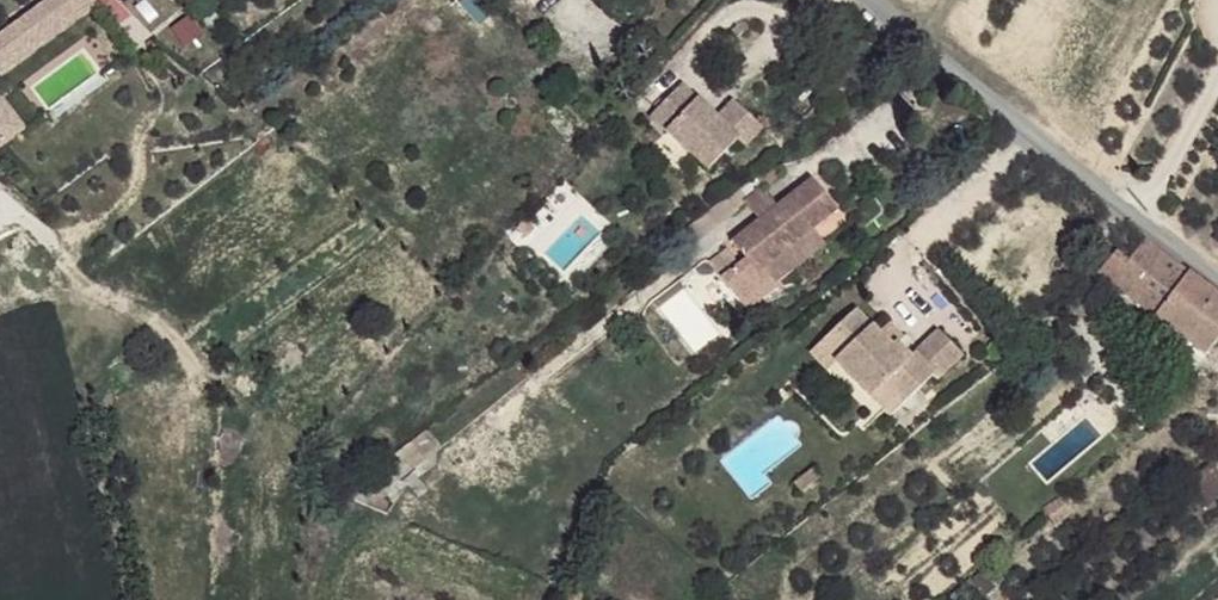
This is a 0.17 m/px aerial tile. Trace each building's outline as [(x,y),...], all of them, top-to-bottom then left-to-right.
[(0,39),(0,73),(93,9),(88,0),(58,0),(0,39)] [(731,36),(737,41),(744,34),(737,27),(731,36)] [(676,88),(647,119),(704,175),(734,142),(741,148),(758,129),(730,104),(713,122),(676,88)] [(774,161),(754,177),(762,187),(782,172),(774,161)] [(762,223),(736,244),(750,261),(741,267),(728,251),(711,264),(724,280),(750,314),(783,289),(778,283),(767,269),(817,228),(835,214),(810,184),(778,209),(762,223)] [(778,209),(762,187),(745,200),(762,223),(778,209)] [(817,228),(767,269),(778,283),(829,244),(817,228)] [(1116,250),(1098,272),(1181,337),(1214,294),(1145,241),(1130,261),(1116,250)] [(1181,337),(1208,358),(1217,344),(1217,297),(1214,294),(1181,337)] [(854,303),(832,322),(834,325),(857,305),(854,303)] [(846,340),(831,352),(864,391),(876,381),(894,402),(928,373),(931,378),(958,356),(936,329),(916,346),(920,350),(913,357),(909,352),(906,355),(896,343),(893,339),(888,342),(879,331),(857,305),(834,325),(846,340)] [(891,321),(879,331),(888,342),(893,339),(896,343),(903,336),(891,321)] [(832,322),(808,343),(822,360),(831,352),(846,340),(834,325),(832,322)] [(916,346),(909,352),(913,357),(920,350),(916,346)] [(876,381),(864,391),(878,406),(883,412),(894,402),(876,381)] [(808,467),(795,478),(801,485),(796,489),(803,497),(821,483),(808,467)]
